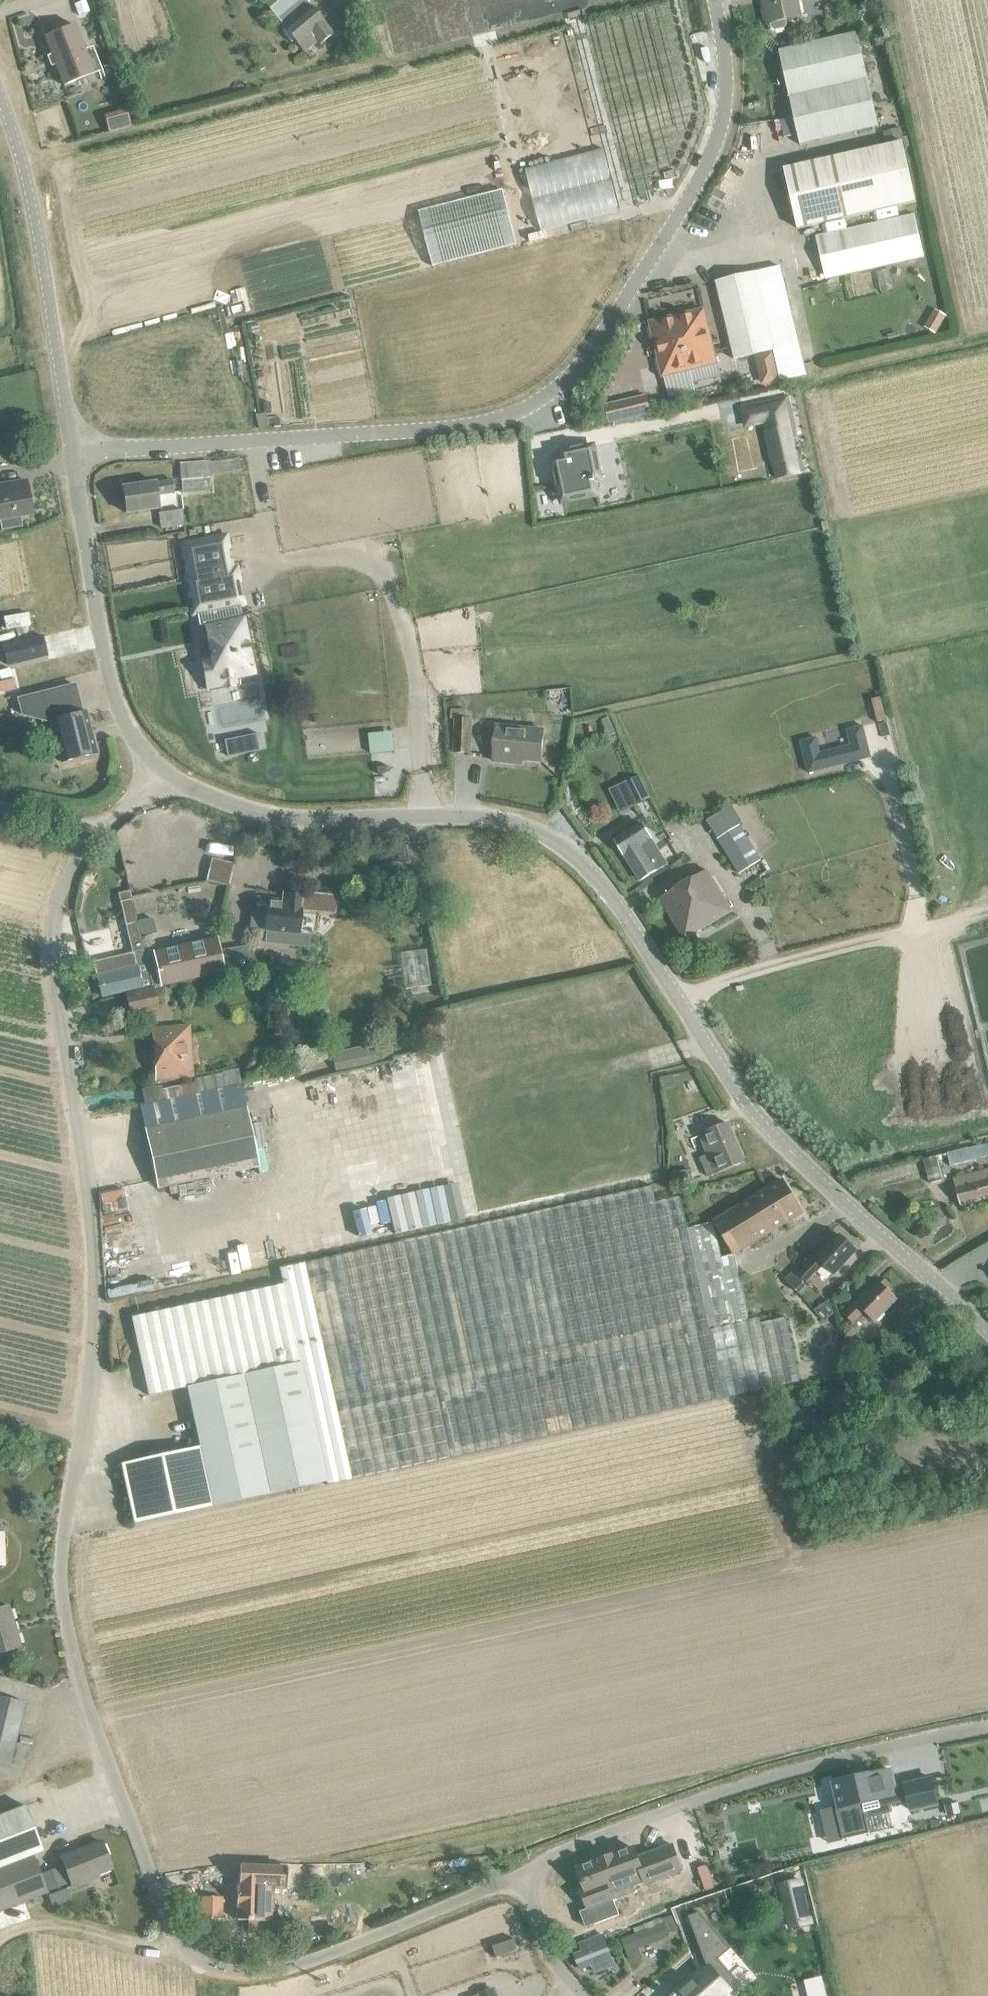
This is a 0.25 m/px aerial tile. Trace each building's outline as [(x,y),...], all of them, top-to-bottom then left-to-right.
[(277,18),(284,27),(283,28),(303,52),(317,41),(319,44),(332,33),(304,0),(261,0),(277,18)] [(766,5),(763,6),(767,24),(770,23),(771,27),(775,30),(784,28),(786,24),(785,20),(800,17),(797,1),(801,0),(765,0),(766,5)] [(63,86),(93,74),(74,25),(44,37),(63,86)] [(615,209),(577,27),(499,44),(536,225),(615,209)] [(800,145),(878,127),(857,33),(779,51),(800,145)] [(108,130),(131,126),(127,109),(105,113),(108,130)] [(797,229),(915,202),(902,142),(784,169),(797,229)] [(421,208),(434,264),(519,245),(507,189),(421,208)] [(914,214),(816,236),(825,279),(924,257),(914,214)] [(805,375),(780,270),(756,276),(755,272),(716,281),(734,359),(772,350),(773,355),(779,380),(779,381),(805,375)] [(703,309),(681,314),(693,369),(717,363),(703,309)] [(696,395),(690,370),(693,369),(681,314),(649,322),(662,377),(663,376),(669,401),(696,395)] [(765,384),(779,380),(773,355),(759,358),(765,384)] [(611,422),(648,414),(644,396),(607,405),(611,422)] [(773,476),(799,474),(792,401),(744,405),(746,424),(767,422),(773,476)] [(572,456),(553,460),(562,502),(597,495),(594,481),(600,479),(593,446),(570,450),(572,456)] [(180,480),(181,480),(209,478),(208,462),(179,464),(180,480)] [(1,530),(21,526),(19,517),(32,514),(28,488),(26,488),(25,480),(3,484),(0,485),(0,523),(1,530)] [(155,482),(122,487),(126,513),(159,508),(157,495),(173,493),(171,480),(155,482)] [(160,527),(183,524),(181,509),(158,513),(160,527)] [(241,616),(239,605),(242,604),(236,568),(231,569),(225,536),(188,543),(182,545),(188,577),(186,578),(193,613),(196,613),(199,626),(205,625),(211,657),(202,659),(208,690),(238,684),(237,679),(256,676),(245,616),(241,616)] [(29,612),(5,616),(6,627),(30,624),(29,612)] [(42,636),(1,647),(6,665),(47,655),(42,636)] [(82,713),(74,685),(18,699),(22,714),(46,721),(50,720),(61,762),(96,753),(85,712),(82,713)] [(616,734),(609,717),(602,720),(609,737),(616,734)] [(470,753),(472,720),(455,719),(453,752),(470,753)] [(496,726),(493,761),(515,763),(515,759),(540,762),(543,731),(496,726)] [(635,805),(649,798),(638,776),(624,783),(635,805)] [(615,840),(623,854),(624,854),(641,880),(667,863),(641,823),(615,840)] [(740,826),(718,839),(738,873),(760,860),(740,826)] [(228,886),(233,863),(211,858),(206,881),(228,886)] [(684,939),(731,911),(707,870),(660,898),(684,939)] [(264,931),(298,935),(301,909),(300,909),(301,895),(282,894),(282,901),(257,898),(255,912),(252,911),(251,926),(250,930),(264,931)] [(336,896),(317,894),(315,912),(334,914),(336,896)] [(160,986),(161,986),(187,980),(223,972),(218,948),(216,939),(153,952),(153,953),(160,986)] [(246,944),(218,948),(223,972),(223,973),(251,966),(246,944)] [(426,948),(400,952),(406,987),(431,984),(426,948)] [(128,990),(129,994),(153,989),(161,987),(161,986),(160,986),(153,953),(145,955),(144,950),(132,953),(116,957),(120,971),(97,977),(101,996),(124,991),(128,990)] [(130,1015),(151,1010),(157,1009),(153,989),(129,994),(126,995),(130,1015)] [(189,1025),(152,1028),(156,1080),(193,1077),(189,1025)] [(335,1071),(374,1063),(371,1050),(333,1058),(335,1071)] [(687,1092),(697,1088),(694,1079),(683,1084),(687,1092)] [(244,1108),(241,1094),(239,1085),(164,1101),(141,1105),(159,1188),(257,1167),(244,1108)] [(708,1177),(744,1162),(728,1123),(699,1135),(707,1154),(700,1157),(708,1177)] [(962,1149),(947,1152),(950,1166),(970,1161),(987,1156),(987,1145),(962,1149)] [(930,1183),(942,1180),(936,1156),(923,1159),(930,1183)] [(953,1178),(960,1205),(987,1198),(987,1169),(953,1178)] [(284,1264),(328,1479),(767,1385),(802,1378),(787,1307),(745,1316),(732,1254),(717,1258),(708,1217),(691,1221),(686,1200),(649,1208),(643,1178),(479,1215),(282,1256),(284,1264)] [(735,1254),(802,1213),(782,1180),(714,1221),(735,1254)] [(824,1247),(799,1274),(807,1282),(824,1265),(834,1274),(856,1250),(854,1248),(854,1245),(851,1242),(848,1242),(840,1235),(826,1249),(824,1247)] [(242,1243),(245,1268),(275,1264),(272,1240),(242,1243)] [(896,1298),(879,1281),(868,1293),(866,1291),(843,1314),(853,1323),(864,1312),(874,1321),(896,1298)] [(212,1506),(325,1481),(283,1284),(163,1311),(131,1317),(148,1395),(186,1387),(199,1447),(212,1506)] [(212,1506),(199,1447),(121,1464),(134,1523),(212,1506)] [(20,1646),(8,1606),(0,1609),(0,1652),(20,1646)] [(25,1703),(0,1696),(0,1762),(9,1765),(25,1703)] [(857,1777),(833,1782),(838,1806),(835,1807),(843,1840),(870,1833),(866,1817),(891,1811),(889,1805),(908,1800),(910,1810),(938,1804),(932,1778),(929,1779),(929,1781),(914,1784),(914,1783),(905,1785),(905,1786),(895,1789),(891,1770),(867,1776),(857,1778),(857,1777)] [(979,1814),(987,1812),(987,1787),(973,1791),(979,1814)] [(957,1802),(947,1804),(950,1816),(960,1814),(957,1802)] [(32,1855),(42,1851),(25,1806),(0,1815),(0,1910),(46,1892),(36,1865),(38,1864),(36,1860),(34,1860),(32,1855)] [(632,1845),(577,1868),(586,1891),(583,1892),(589,1908),(580,1911),(586,1927),(620,1913),(614,1899),(638,1888),(637,1884),(681,1865),(671,1841),(645,1852),(647,1856),(638,1859),(632,1845)] [(96,1873),(111,1868),(101,1842),(60,1858),(71,1886),(97,1876),(96,1873)] [(775,1871),(778,1882),(804,1875),(802,1865),(775,1871)] [(239,1883),(238,1919),(268,1920),(268,1906),(266,1906),(267,1882),(280,1882),(280,1868),(249,1867),(249,1883),(239,1883)] [(800,1880),(780,1885),(791,1927),(810,1923),(800,1880)] [(48,1892),(52,1905),(71,1899),(67,1886),(48,1892)] [(222,1897),(201,1896),(200,1916),(222,1917),(222,1897)] [(731,1949),(699,1912),(688,1916),(708,1967),(674,1995),(722,1995),(738,1981),(719,1959),(731,1949)] [(629,1960),(641,1956),(638,1948),(669,1936),(667,1932),(676,1929),(671,1916),(645,1926),(647,1929),(621,1939),(629,1960)] [(603,1935),(579,1944),(582,1952),(575,1954),(580,1969),(592,1965),(595,1972),(614,1965),(603,1935)]
